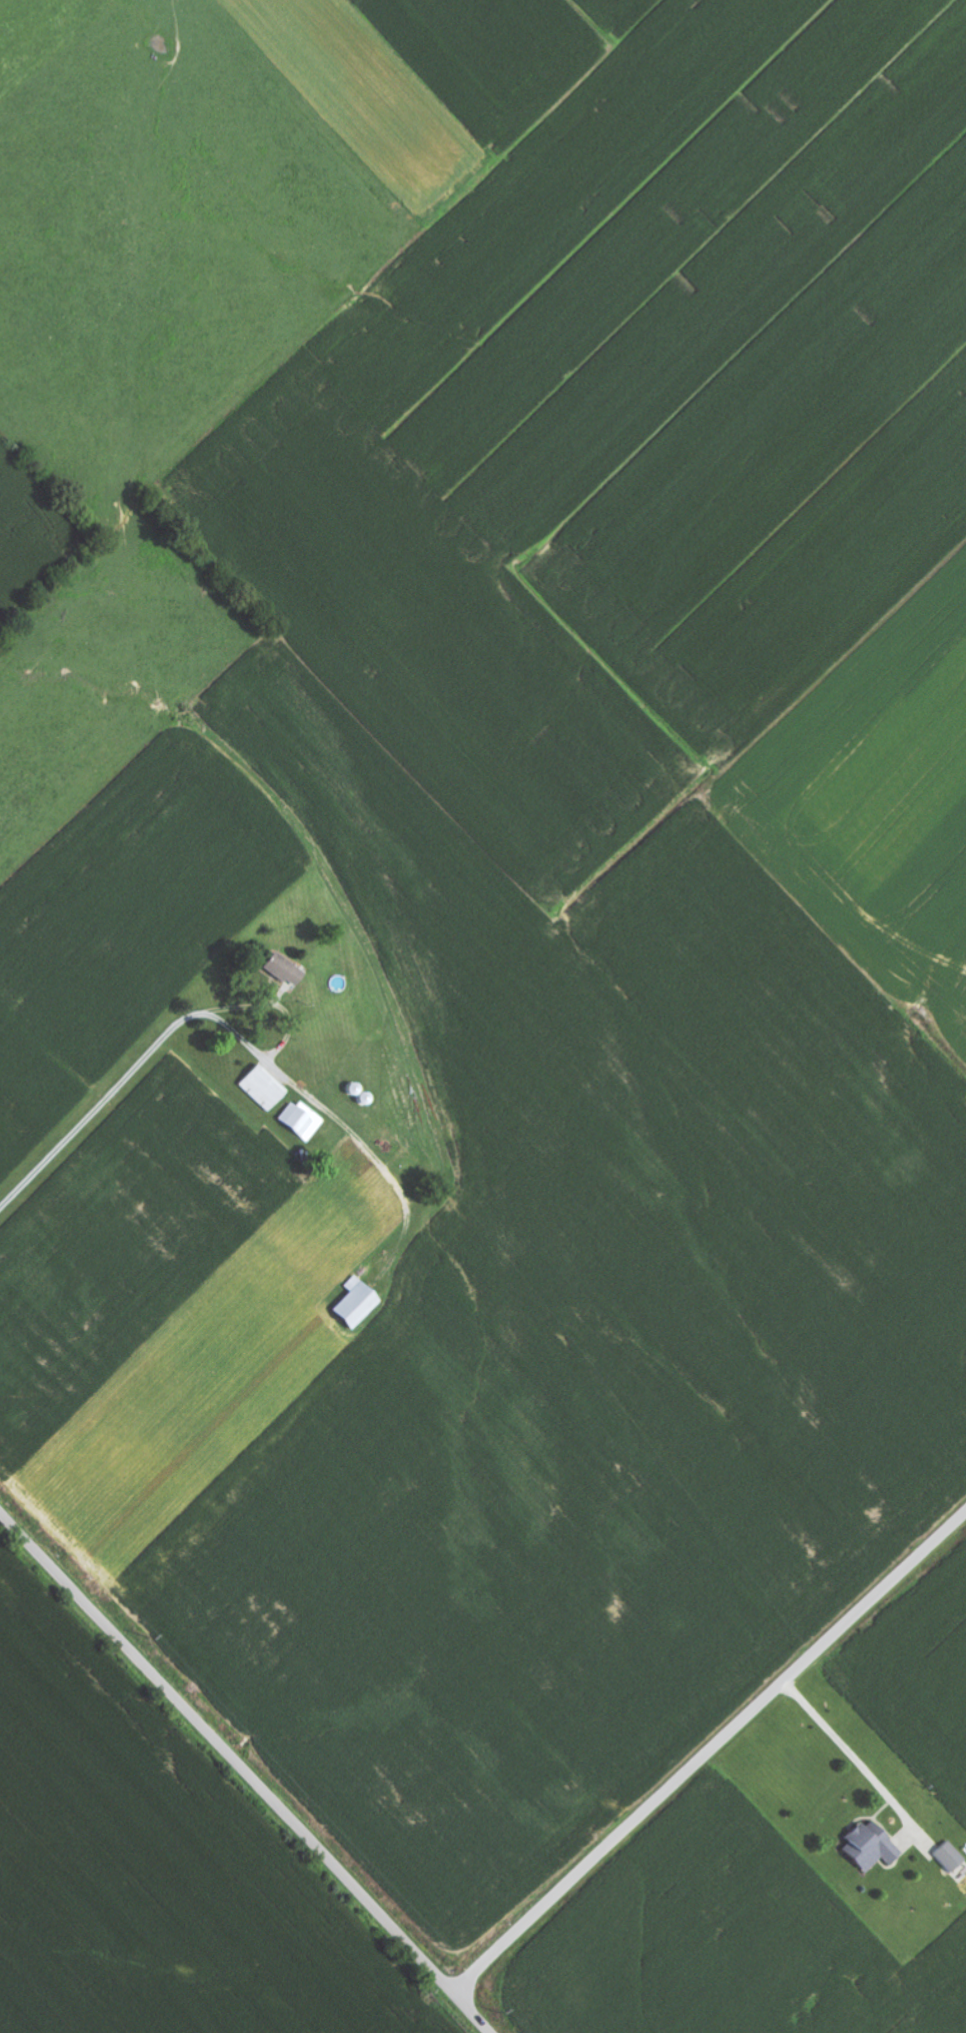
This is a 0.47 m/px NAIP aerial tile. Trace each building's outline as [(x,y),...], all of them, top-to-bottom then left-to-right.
[(307,976),(279,952),(266,968),(286,984),(289,981),(298,988),(307,976)] [(242,1085),(271,1114),(291,1093),(262,1065),(242,1085)] [(309,1142),(325,1122),(296,1100),(281,1120),(309,1142)] [(335,1312),(356,1331),(383,1301),(357,1277),(348,1287),(353,1292),(335,1312)] [(848,1847),(867,1873),(886,1858),(891,1865),(905,1855),(887,1831),(878,1838),(866,1823),(848,1837),(853,1843),(848,1847)] [(953,1873),(965,1861),(965,1859),(950,1842),(936,1854),(953,1873)]
